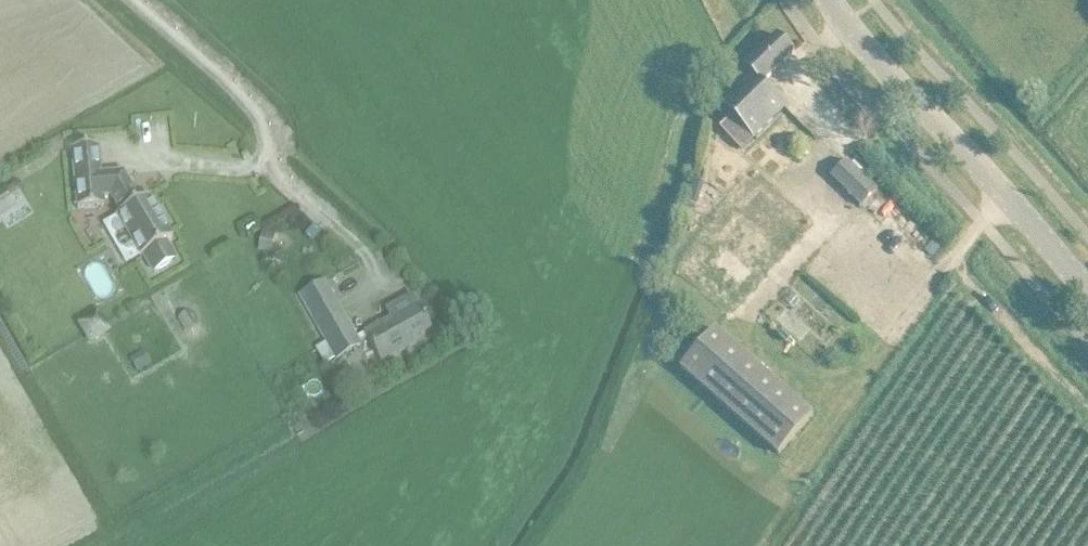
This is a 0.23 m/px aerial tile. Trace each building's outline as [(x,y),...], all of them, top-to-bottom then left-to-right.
[(743,151),(772,123),(787,108),(764,85),(796,53),(779,36),(735,80),(740,85),(722,103),(735,116),(721,129),(743,151)] [(140,259),(143,258),(153,275),(178,260),(168,243),(175,239),(151,198),(141,204),(125,177),(102,178),(101,150),(75,151),(77,211),(104,210),(103,200),(111,199),(120,216),(117,218),(140,259)] [(847,163),(832,178),(862,207),(877,192),(847,163)] [(680,268),(732,314),(812,222),(760,177),(680,268)] [(0,209),(0,232),(16,229),(11,207),(0,209)] [(120,282),(136,275),(117,232),(101,239),(120,282)] [(95,314),(115,304),(98,272),(79,281),(95,314)] [(789,341),(816,365),(856,320),(804,273),(754,328),(780,351),(789,341)] [(301,297),(326,343),(316,348),(326,365),(360,346),(359,343),(367,339),(381,364),(416,344),(414,340),(432,330),(420,309),(413,299),(411,298),(408,298),(391,308),(390,311),(391,315),(395,323),(394,323),(391,319),(356,338),(325,283),(301,297)] [(95,316),(78,327),(88,344),(106,334),(95,316)] [(682,370),(780,456),(815,416),(717,330),(682,370)] [(140,354),(130,361),(137,373),(147,366),(140,354)]
